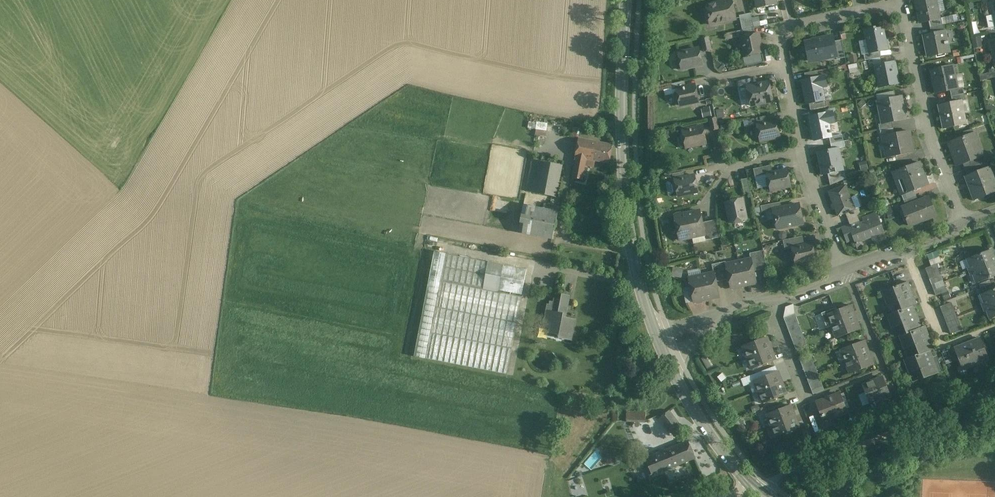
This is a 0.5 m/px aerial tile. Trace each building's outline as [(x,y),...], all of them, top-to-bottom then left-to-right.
[(706,5),(710,25),(736,19),(732,0),(731,0),(706,5)] [(758,9),(776,5),(775,0),(756,0),(758,9)] [(920,18),(922,17),(923,22),(929,21),(939,19),(935,0),(931,0),(930,0),(916,0),(920,18)] [(751,15),(740,18),(742,30),(754,28),(751,15)] [(939,19),(929,21),(930,27),(943,24),(942,18),(939,19)] [(943,24),(930,27),(932,34),(944,31),(943,24)] [(742,30),(736,32),(738,38),(741,37),(755,34),(754,28),(742,30)] [(883,28),(876,29),(875,28),(865,30),(870,53),(880,51),(887,49),(883,28)] [(932,34),(924,35),(927,47),(926,48),(928,57),(949,52),(945,31),(944,31),(932,34)] [(755,34),(741,37),(745,57),(762,53),(758,33),(755,34)] [(834,34),(803,40),(808,64),(838,58),(835,42),(834,34)] [(708,38),(701,39),(704,52),(711,50),(708,38)] [(841,41),(835,42),(838,58),(844,57),(841,41)] [(698,49),(678,53),(679,56),(677,58),(679,66),(681,67),(682,70),(702,65),(698,49)] [(870,53),(864,54),(865,61),(868,60),(881,57),(880,51),(870,53)] [(881,57),(868,60),(870,67),(875,66),(882,64),(881,57)] [(882,64),(875,66),(877,75),(880,74),(883,87),(899,84),(894,62),(882,64)] [(953,65),(930,70),(935,94),(950,90),(958,89),(958,88),(953,65)] [(817,71),(804,73),(806,79),(818,77),(817,71)] [(806,79),(802,80),(807,104),(809,104),(824,101),(823,97),(824,97),(823,95),(821,88),(828,86),(825,75),(818,77),(806,79)] [(755,78),(738,81),(739,89),(747,87),(757,84),(755,78)] [(685,81),(671,84),(672,90),(676,90),(676,89),(686,87),(685,81)] [(757,84),(747,87),(751,106),(773,102),(768,82),(757,84)] [(686,87),(676,89),(676,90),(676,92),(674,94),(676,102),(679,103),(679,106),(699,102),(696,85),(686,87)] [(958,89),(950,90),(951,96),(964,94),(963,87),(958,88),(958,89)] [(964,94),(951,96),(953,102),(962,100),(962,101),(966,100),(964,94)] [(902,96),(877,101),(880,117),(885,116),(887,123),(892,122),(906,119),(902,96)] [(824,101),(809,104),(810,110),(827,106),(826,100),(824,101)] [(953,102),(938,105),(943,129),(959,125),(958,121),(966,119),(962,101),(962,100),(953,102)] [(703,107),(703,117),(711,117),(711,106),(703,107)] [(724,108),(717,109),(718,118),(725,117),(724,108)] [(832,111),(810,116),(815,140),(829,137),(831,137),(831,133),(831,130),(830,131),(829,124),(835,122),(832,111)] [(766,116),(749,120),(750,126),(757,125),(757,124),(767,122),(766,116)] [(716,118),(709,119),(712,131),(718,129),(716,118)] [(536,119),(536,135),(547,135),(547,119),(536,119)] [(767,122),(757,124),(757,125),(757,127),(755,129),(757,137),(760,138),(760,141),(780,137),(777,120),(767,122)] [(887,123),(879,125),(880,131),(893,128),(892,122),(887,123)] [(702,127),(682,131),(683,134),(681,136),(683,143),(685,144),(686,147),(706,143),(702,127)] [(893,128),(880,131),(881,137),(884,137),(884,136),(894,134),(893,128)] [(894,134),(884,136),(884,137),(889,158),(914,152),(909,131),(894,134)] [(975,133),(948,143),(958,166),(963,164),(984,156),(975,133)] [(842,134),(831,137),(829,137),(831,143),(843,141),(842,134)] [(613,145),(579,139),(575,157),(577,157),(586,159),(609,164),(613,145)] [(843,141),(831,143),(832,149),(839,148),(845,147),(843,141)] [(832,149),(817,152),(819,163),(821,162),(824,174),(824,175),(828,174),(842,171),(842,170),(843,170),(839,148),(832,149)] [(984,156),(963,164),(965,169),(986,161),(984,156)] [(586,159),(577,157),(573,178),(582,180),(586,159)] [(533,159),(526,191),(534,193),(541,161),(533,159)] [(563,165),(541,161),(534,193),(557,197),(563,165)] [(986,161),(965,169),(967,175),(988,167),(986,161)] [(919,162),(893,173),(896,181),(898,180),(903,193),(901,194),(901,195),(914,190),(928,185),(919,162)] [(771,165),(753,169),(755,177),(767,175),(767,174),(772,173),(771,165)] [(965,176),(975,200),(994,192),(994,183),(989,167),(988,167),(967,175),(965,176)] [(772,173),(767,174),(767,175),(768,177),(766,179),(767,187),(770,188),(771,191),(791,186),(787,170),(772,173)] [(842,171),(828,174),(830,185),(846,179),(844,170),(843,170),(842,170),(842,171)] [(699,193),(695,173),(674,178),(678,197),(699,193)] [(744,193),(751,192),(749,178),(742,178),(744,193)] [(846,186),(829,192),(838,216),(845,213),(855,210),(855,209),(846,186)] [(914,190),(901,195),(903,201),(916,196),(914,190)] [(916,196),(903,201),(906,206),(919,201),(916,196)] [(906,206),(901,208),(906,220),(907,220),(910,226),(936,216),(929,197),(919,201),(906,206)] [(742,199),(724,203),(729,225),(747,221),(742,199)] [(780,202),(761,206),(762,213),(773,210),(782,208),(780,202)] [(803,224),(799,204),(782,208),(773,210),(777,229),(803,224)] [(558,212),(528,206),(522,234),(553,239),(558,212)] [(855,210),(845,213),(848,219),(857,215),(861,214),(858,208),(855,209),(855,210)] [(700,211),(687,214),(692,237),(704,235),(705,235),(702,223),(700,211)] [(687,214),(674,216),(679,240),(692,237),(687,214)] [(857,215),(848,219),(850,225),(859,221),(857,215)] [(864,222),(860,223),(859,221),(850,225),(849,225),(858,247),(859,247),(857,242),(872,236),(874,241),(884,237),(876,215),(863,220),(864,222)] [(716,220),(709,221),(713,239),(720,238),(716,220)] [(709,221),(702,223),(705,235),(704,235),(706,241),(713,239),(709,221)] [(802,236),(783,240),(785,250),(792,248),(804,245),(802,236)] [(804,245),(792,248),(793,251),(791,253),(792,260),(795,261),(795,264),(816,260),(812,244),(804,245)] [(990,250),(968,259),(971,267),(967,268),(969,272),(994,262),(990,250)] [(763,251),(757,252),(761,270),(767,268),(763,251)] [(757,252),(750,254),(751,259),(754,271),(761,270),(757,252)] [(488,262),(446,254),(441,280),(483,288),(488,262)] [(939,257),(929,261),(931,266),(937,264),(942,262),(939,257)] [(751,259),(739,262),(744,286),(756,283),(754,271),(751,259)] [(726,262),(719,263),(723,281),(729,279),(726,265),(726,262)] [(726,265),(729,279),(731,288),(744,286),(739,262),(726,265)] [(969,272),(970,276),(974,275),(977,283),(994,276),(994,263),(994,262),(969,272)] [(719,263),(712,265),(714,273),(716,282),(723,281),(719,263)] [(931,266),(925,269),(928,274),(939,270),(937,264),(931,266)] [(527,270),(504,265),(499,291),(522,295),(527,270)] [(939,270),(928,274),(930,280),(941,275),(939,270)] [(714,273),(701,276),(706,299),(719,297),(716,282),(714,273)] [(941,275),(930,280),(932,285),(943,281),(941,275)] [(701,276),(689,278),(694,302),(706,299),(701,276)] [(943,281),(932,285),(934,290),(945,286),(943,281)] [(522,297),(441,282),(436,307),(516,323),(522,297)] [(908,282),(882,292),(886,303),(900,298),(904,309),(913,306),(917,305),(908,282)] [(945,286),(934,290),(936,296),(947,291),(945,286)] [(982,294),(985,302),(986,306),(994,303),(994,289),(982,294)] [(575,320),(566,318),(570,296),(562,294),(561,300),(554,299),(554,303),(550,302),(548,311),(547,310),(544,326),(550,327),(549,334),(559,336),(558,338),(571,341),(575,320)] [(951,303),(940,307),(942,313),(953,308),(951,303)] [(986,306),(988,310),(991,318),(994,317),(994,303),(986,306)] [(851,305),(836,311),(835,308),(821,314),(822,314),(827,327),(827,328),(832,326),(853,318),(851,313),(853,312),(851,305)] [(913,306),(904,309),(887,315),(891,327),(904,321),(909,333),(921,328),(913,306)] [(516,323),(436,307),(431,333),(511,349),(516,323)] [(953,308),(942,313),(944,318),(955,313),(953,308)] [(955,313),(944,318),(946,323),(957,319),(955,313)] [(795,314),(784,318),(786,324),(797,319),(795,314)] [(853,318),(832,326),(837,338),(860,329),(857,322),(855,323),(853,318)] [(797,319),(786,324),(788,329),(799,324),(797,319)] [(957,319),(946,323),(948,328),(960,324),(957,319)] [(799,324),(788,329),(790,334),(801,330),(799,324)] [(960,324),(948,328),(950,334),(962,330),(960,324)] [(921,328),(909,333),(899,336),(903,348),(917,342),(921,354),(930,351),(930,350),(934,349),(925,326),(921,328)] [(801,330),(790,334),(792,339),(803,335),(801,330)] [(511,349),(431,333),(426,359),(506,375),(511,349)] [(803,335),(792,339),(794,344),(805,340),(803,335)] [(766,337),(743,346),(748,358),(768,350),(766,344),(769,343),(766,337)] [(981,338),(967,343),(975,364),(987,360),(988,357),(981,338)] [(805,340),(794,344),(796,350),(807,345),(805,340)] [(864,341),(841,350),(846,362),(866,354),(865,349),(867,348),(864,341)] [(967,343),(955,348),(962,367),(964,368),(975,364),(967,343)] [(768,350),(748,358),(752,369),(773,361),(771,356),(773,355),(771,349),(768,350)] [(930,351),(921,354),(904,360),(908,372),(922,366),(926,378),(939,373),(930,351)] [(866,354),(846,362),(850,374),(873,365),(871,358),(868,359),(866,354)] [(811,355),(799,359),(802,365),(813,360),(811,355)] [(813,360),(802,365),(804,370),(815,365),(813,360)] [(815,365),(804,370),(806,375),(817,371),(815,365)] [(777,371),(754,380),(759,392),(780,384),(778,379),(780,378),(777,371)] [(817,371),(806,375),(808,380),(819,376),(817,371)] [(819,376),(808,380),(810,385),(821,381),(819,376)] [(883,377),(863,385),(870,404),(890,396),(883,377)] [(821,381),(810,385),(812,391),(823,386),(821,381)] [(780,384),(759,392),(763,404),(784,396),(782,390),(784,389),(782,383),(780,384)] [(840,394),(817,403),(822,417),(826,416),(831,418),(847,412),(840,394)] [(790,405),(767,414),(772,426),(792,417),(791,412),(793,411),(790,405)] [(627,410),(627,420),(646,420),(646,410),(627,410)] [(669,410),(659,418),(670,432),(680,424),(669,410)] [(792,417),(772,426),(776,437),(797,429),(795,424),(797,423),(795,417),(792,417)] [(688,441),(642,460),(650,477),(696,458),(688,441)]
